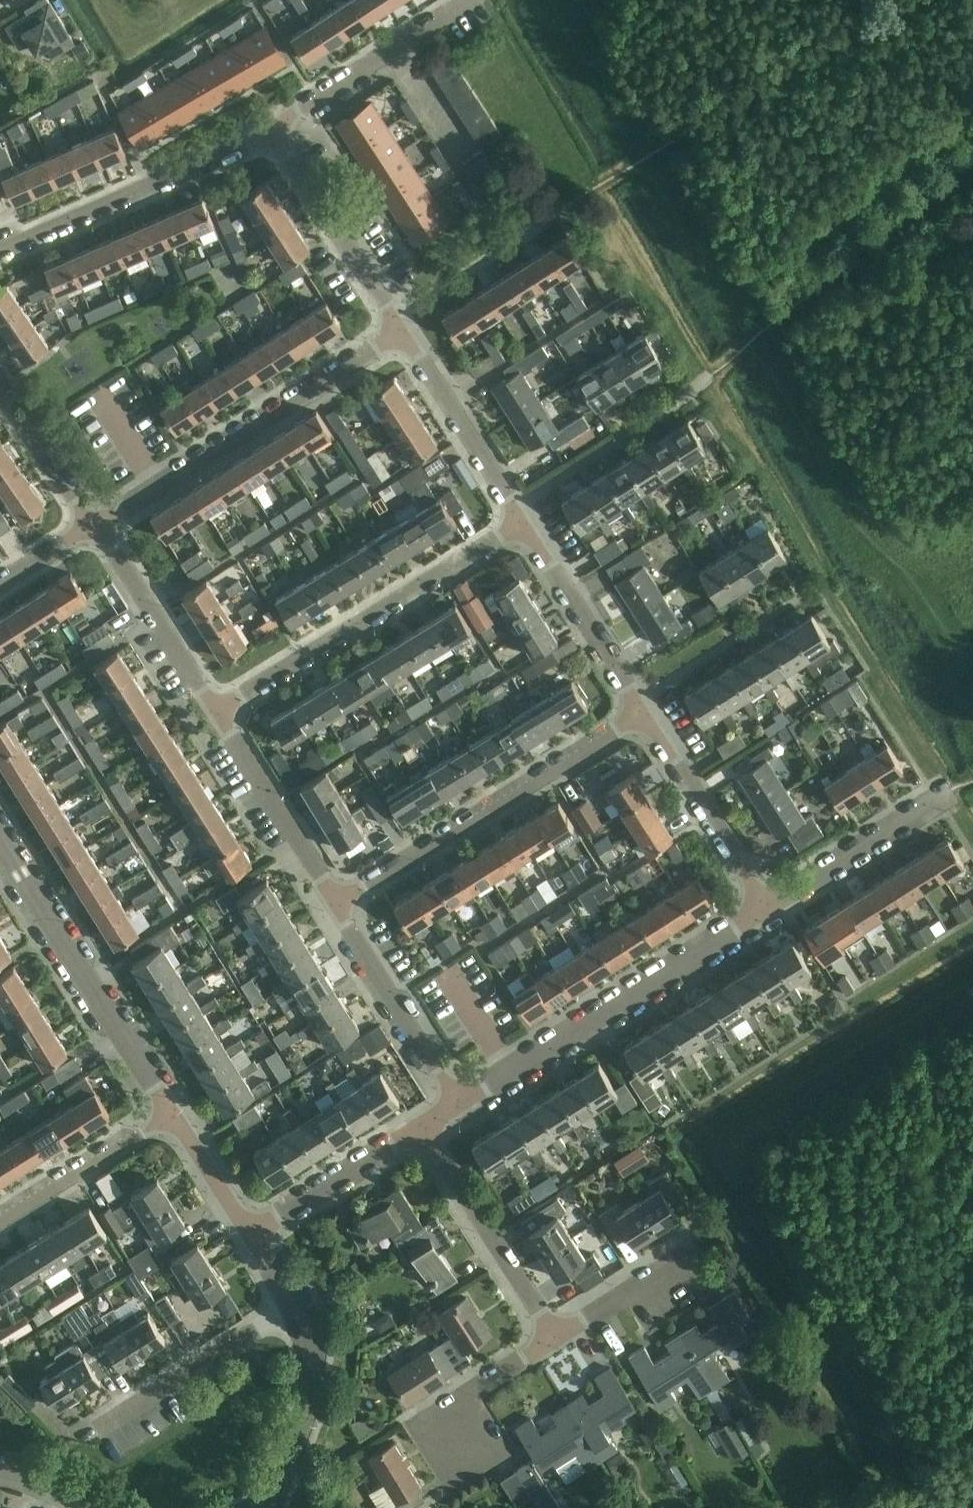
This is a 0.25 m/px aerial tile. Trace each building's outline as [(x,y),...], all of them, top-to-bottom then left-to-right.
[(7,26),(20,48),(29,42),(47,47),(53,57),(75,44),(69,34),(60,20),(59,18),(49,2),(48,0),(39,0),(35,3),(38,8),(28,14),(16,21),(7,26)] [(287,9),(295,4),(293,0),(282,0),(287,9)] [(295,4),(302,15),(306,13),(310,10),(309,9),(304,0),(300,0),(295,4)] [(349,33),(369,19),(357,0),(347,0),(333,9),(349,33)] [(369,19),(389,6),(385,0),(357,0),(369,19)] [(321,17),(313,23),(328,46),(348,33),(349,33),(333,9),(321,17)] [(233,29),(243,22),(239,16),(229,22),(233,29)] [(223,35),(233,29),(229,22),(219,29),(223,35)] [(308,60),(328,46),(313,23),(293,36),(308,60)] [(259,76),(284,61),(264,27),(239,42),(259,76)] [(83,40),(71,47),(78,58),(90,51),(83,40)] [(239,42),(217,55),(237,89),(259,76),(239,42)] [(186,58),(196,52),(192,46),(183,52),(186,58)] [(447,49),(427,62),(433,71),(453,58),(447,49)] [(177,65),(186,58),(183,52),(173,58),(177,65)] [(216,56),(193,69),(209,95),(213,103),(214,102),(215,101),(235,90),(237,89),(217,55),(216,56)] [(453,58),(433,71),(439,81),(459,68),(453,58)] [(459,68),(439,81),(445,91),(466,78),(459,68)] [(192,70),(168,84),(188,118),(212,104),(213,103),(209,95),(193,69),(192,70)] [(137,83),(147,77),(143,71),(133,77),(137,83)] [(127,89),(137,83),(133,77),(124,83),(127,89)] [(466,78),(445,91),(452,100),(472,87),(466,78)] [(168,84),(144,98),(164,132),(188,118),(168,84)] [(472,87),(452,100),(458,110),(478,97),(472,87)] [(77,89),(44,107),(50,117),(82,98),(77,89)] [(478,97),(458,110),(464,120),(485,107),(478,97)] [(120,112),(140,146),(164,132),(144,98),(120,112)] [(407,113),(414,108),(407,98),(400,103),(407,113)] [(354,147),(386,126),(371,102),(338,123),(354,147)] [(485,107),(464,120),(470,129),(491,117),(485,107)] [(413,123),(420,119),(414,108),(407,113),(413,123)] [(29,116),(34,125),(46,119),(41,110),(40,109),(29,116)] [(491,117),(470,129),(477,139),(497,126),(491,117)] [(18,122),(7,128),(13,138),(24,132),(18,122)] [(368,170),(401,149),(386,126),(354,147),(368,170)] [(482,148),(473,154),(487,175),(497,168),(483,148),(503,135),(497,126),(477,139),(482,148)] [(60,129),(53,132),(56,139),(63,136),(60,129)] [(94,138),(92,139),(102,163),(104,162),(105,162),(126,153),(124,150),(115,129),(107,132),(94,138)] [(3,177),(14,201),(37,191),(26,167),(18,170),(5,143),(3,144),(0,138),(0,170),(3,177)] [(73,147),(69,148),(78,169),(80,173),(82,172),(84,171),(102,163),(92,139),(73,147)] [(49,157),(48,158),(54,174),(58,182),(59,182),(60,181),(80,173),(78,169),(69,148),(67,142),(58,146),(60,152),(49,157)] [(437,159),(444,155),(437,145),(430,149),(437,159)] [(383,194),(416,172),(401,149),(368,170),(377,184),(379,187),(383,194)] [(477,181),(487,175),(473,154),(463,160),(477,181)] [(443,169),(450,165),(444,155),(437,159),(443,169)] [(48,158),(26,167),(37,191),(58,182),(54,174),(48,158)] [(398,217),(431,196),(416,172),(383,194),(398,217)] [(458,192),(465,188),(458,178),(452,182),(458,192)] [(266,181),(241,197),(249,210),(242,214),(248,225),(256,220),(281,204),(280,203),(279,202),(266,181)] [(414,241),(447,220),(431,196),(398,217),(414,241)] [(181,208),(179,209),(190,234),(193,233),(198,230),(204,242),(218,236),(212,224),(201,200),(181,208)] [(281,204),(256,220),(269,241),(294,225),(281,204)] [(159,218),(158,218),(169,243),(190,234),(179,209),(160,217),(159,218)] [(219,219),(226,234),(236,230),(229,214),(219,219)] [(138,227),(136,228),(146,253),(148,252),(169,243),(158,218),(138,227)] [(294,225),(269,241),(270,243),(284,264),(309,248),(296,228),(295,227),(294,225)] [(136,228),(114,237),(124,262),(146,253),(136,228)] [(226,234),(238,262),(248,257),(236,230),(226,234)] [(545,249),(560,273),(582,259),(566,236),(545,249)] [(92,247),(91,247),(102,272),(104,271),(124,262),(114,237),(92,247)] [(91,247),(69,257),(79,282),(89,278),(102,272),(91,247)] [(224,248),(211,254),(216,265),(228,260),(224,248)] [(524,263),(540,286),(560,273),(545,249),(524,263)] [(33,301),(40,298),(56,292),(60,300),(60,299),(67,315),(72,313),(69,308),(71,307),(69,301),(68,296),(71,295),(67,287),(79,282),(69,257),(45,267),(52,283),(29,293),(33,301)] [(201,260),(206,270),(212,267),(208,257),(201,260)] [(184,267),(189,277),(206,270),(201,260),(184,267)] [(289,268),(295,277),(307,270),(301,261),(289,268)] [(504,276),(519,299),(526,309),(530,306),(530,307),(537,303),(530,292),(540,286),(524,263),(504,276)] [(285,283),(295,277),(289,268),(279,274),(285,283)] [(158,278),(162,289),(168,286),(163,276),(158,278)] [(504,276),(486,287),(501,311),(519,299),(504,276)] [(144,297),(155,292),(162,289),(158,278),(140,286),(144,297)] [(587,306),(571,280),(563,285),(573,300),(580,311),(587,306)] [(21,304),(6,284),(0,288),(0,320),(21,304)] [(484,288),(465,301),(479,325),(499,312),(501,311),(486,287),(484,288)] [(631,288),(603,305),(608,314),(623,305),(635,296),(631,288)] [(255,289),(243,296),(244,297),(250,306),(257,301),(261,299),(255,290),(255,289)] [(111,299),(115,309),(124,306),(119,295),(111,299)] [(239,313),(244,309),(250,306),(250,305),(243,296),(233,303),(239,313)] [(0,320),(0,324),(12,341),(35,325),(26,313),(35,307),(29,299),(21,304),(0,320)] [(91,308),(96,318),(115,309),(111,299),(91,308)] [(573,300),(561,308),(567,319),(580,311),(573,300)] [(443,315),(457,338),(458,338),(479,325),(465,301),(443,315)] [(308,314),(305,315),(319,337),(324,335),(341,324),(327,302),(308,314)] [(603,305),(587,316),(592,324),(608,314),(603,305)] [(522,311),(539,337),(547,332),(530,307),(530,306),(526,309),(522,311)] [(56,307),(44,312),(47,321),(59,316),(56,307)] [(85,310),(89,321),(96,318),(91,308),(85,310)] [(67,315),(66,315),(72,329),(73,328),(79,326),(82,324),(77,311),(72,313),(67,315)] [(288,326),(286,328),(300,350),(302,349),(319,337),(305,315),(288,326)] [(201,324),(207,333),(219,325),(213,316),(201,324)] [(587,316),(569,327),(574,335),(575,335),(592,324),(587,316)] [(198,339),(207,333),(201,324),(192,329),(198,339)] [(12,341),(26,361),(49,345),(35,325),(12,341)] [(645,331),(626,343),(650,381),(659,376),(655,368),(665,362),(656,349),(665,344),(664,342),(654,326),(652,326),(645,331)] [(569,327),(556,335),(562,343),(563,342),(574,335),(569,327)] [(286,328),(264,341),(278,363),(300,350),(286,328)] [(471,365),(469,366),(470,367),(476,377),(498,363),(506,358),(489,332),(481,337),(488,348),(491,353),(471,365)] [(243,355),(257,377),(278,363),(264,341),(243,355)] [(161,349),(167,359),(179,351),(173,342),(161,349)] [(610,353),(629,385),(639,378),(643,386),(650,381),(626,343),(610,353)] [(493,388),(512,417),(539,399),(523,374),(533,368),(531,365),(547,354),(542,345),(503,370),(509,377),(493,388)] [(157,365),(167,359),(161,349),(151,355),(157,365)] [(592,364),(616,403),(626,397),(621,390),(629,385),(610,353),(592,364)] [(224,367),(223,367),(237,390),(237,389),(257,377),(243,355),(224,367)] [(610,407),(616,403),(592,364),(576,374),(596,406),(605,400),(610,407)] [(223,367),(202,380),(217,403),(237,390),(223,367)] [(376,420),(383,416),(408,399),(394,376),(368,394),(376,406),(369,410),(376,420)] [(182,393),(196,415),(217,403),(202,380),(192,387),(187,379),(177,386),(182,393)] [(170,401),(161,407),(175,429),(196,415),(182,393),(170,401)] [(408,399),(383,416),(390,428),(397,437),(422,421),(422,419),(408,399)] [(557,430),(539,399),(512,417),(531,448),(546,438),(553,446),(588,424),(582,414),(557,430)] [(296,422),(295,423),(310,446),(311,445),(331,432),(316,409),(296,422)] [(686,463),(682,466),(691,480),(699,475),(689,461),(708,449),(689,419),(667,432),(686,463)] [(422,421),(397,437),(405,450),(398,454),(405,464),(437,443),(422,421)] [(277,434),(274,436),(289,459),(291,457),(310,446),(295,423),(277,434)] [(347,425),(338,431),(345,441),(354,435),(347,425)] [(665,476),(661,479),(670,493),(677,489),(672,479),(674,477),(672,472),(682,466),(686,463),(667,432),(646,446),(665,476)] [(345,441),(359,463),(368,457),(354,435),(345,441)] [(255,448),(254,449),(268,472),(269,471),(289,459),(274,436),(257,447),(255,448)] [(0,444),(0,474),(16,463),(16,461),(2,442),(0,444)] [(644,490),(640,492),(649,507),(656,502),(647,488),(661,479),(665,476),(646,446),(625,459),(640,483),(644,490)] [(236,460),(234,462),(248,484),(248,485),(252,482),(260,477),(261,478),(264,483),(265,485),(268,483),(273,480),(268,472),(254,449),(236,460)] [(409,489),(420,508),(419,509),(435,534),(456,522),(450,513),(462,505),(451,488),(440,495),(436,498),(425,479),(449,464),(440,450),(399,477),(403,483),(405,487),(407,486),(409,489)] [(368,457),(359,463),(363,470),(373,464),(368,457)] [(623,503),(619,506),(628,520),(636,515),(626,501),(640,492),(644,490),(640,483),(625,459),(604,473),(611,483),(623,503)] [(216,473),(213,475),(228,497),(228,498),(244,487),(248,485),(248,484),(234,462),(216,473)] [(0,474),(0,488),(7,498),(30,482),(16,463),(0,474)] [(382,464),(366,474),(373,484),(382,479),(389,474),(382,464)] [(335,475),(342,485),(353,478),(346,468),(335,475)] [(602,516),(598,519),(608,533),(614,528),(605,514),(619,506),(623,503),(611,483),(604,473),(583,486),(602,516)] [(194,487),(193,488),(207,511),(208,512),(219,505),(221,508),(231,502),(229,499),(228,498),(228,497),(213,475),(200,483),(194,487)] [(335,475),(324,482),(329,491),(331,490),(331,491),(342,485),(335,475)] [(398,492),(405,487),(403,483),(399,477),(391,482),(398,492)] [(349,489),(356,499),(369,491),(363,481),(349,489)] [(30,482),(7,498),(21,519),(44,503),(31,483),(30,482)] [(736,485),(721,493),(727,501),(741,492),(736,485)] [(581,530),(598,519),(602,516),(583,486),(562,499),(581,530)] [(193,488),(172,501),(187,523),(207,511),(193,488)] [(343,507),(356,499),(349,489),(337,497),(343,507)] [(721,493),(705,504),(710,512),(716,508),(727,501),(721,493)] [(293,502),(299,512),(311,504),(305,494),(293,502)] [(172,501),(151,514),(166,537),(187,523),(172,501)] [(727,501),(716,508),(724,521),(735,515),(727,501)] [(290,518),(299,512),(293,502),(284,508),(290,518)] [(682,504),(676,508),(676,509),(679,514),(685,510),(683,505),(682,504)] [(704,504),(688,514),(693,522),(709,512),(710,512),(705,504),(704,504)] [(11,525),(0,508),(0,533),(11,525)] [(309,515),(316,525),(324,519),(318,509),(309,515)] [(398,521),(414,547),(435,534),(419,509),(398,521)] [(270,516),(276,526),(284,521),(278,511),(270,516)] [(687,515),(675,523),(680,531),(692,523),(693,522),(688,514),(687,515)] [(308,530),(316,525),(309,515),(301,520),(308,530)] [(253,528),(259,537),(270,530),(264,521),(253,528)] [(377,534),(394,560),(414,547),(398,521),(377,534)] [(749,537),(774,575),(783,570),(778,563),(788,557),(768,525),(749,537)] [(253,528),(243,534),(243,535),(247,541),(249,544),(259,537),(253,528)] [(357,547),(373,573),(394,560),(377,534),(357,547)] [(231,539),(226,542),(233,553),(233,554),(244,547),(244,546),(243,544),(239,538),(237,535),(236,536),(231,539)] [(269,540),(275,551),(284,546),(277,535),(269,540)] [(622,535),(617,539),(620,543),(623,549),(629,545),(622,535)] [(320,555),(308,536),(300,541),(312,560),(320,555)] [(602,562),(623,549),(620,543),(617,539),(616,537),(594,551),(602,562)] [(749,537),(733,548),(752,579),(762,573),(767,580),(774,575),(749,537)] [(268,556),(275,551),(269,540),(261,545),(268,556)] [(616,580),(654,641),(671,631),(676,639),(694,628),(688,619),(682,623),(645,563),(651,559),(641,544),(623,556),(632,570),(616,580)] [(337,559),(353,585),(373,573),(357,547),(337,559)] [(716,558),(739,597),(748,592),(744,584),(752,579),(733,548),(716,558)] [(181,561),(187,571),(192,579),(214,566),(208,557),(204,559),(198,550),(181,561)] [(523,558),(517,562),(522,570),(528,566),(523,558)] [(716,558),(699,569),(700,570),(718,600),(728,594),(732,601),(739,597),(716,558)] [(317,571),(333,598),(353,585),(337,559),(317,571)] [(48,585),(65,612),(87,598),(70,571),(48,585)] [(262,571),(255,576),(259,584),(267,579),(262,571)] [(296,584),(312,611),(333,598),(317,571),(296,584)] [(493,592),(484,598),(491,609),(500,604),(506,613),(532,597),(519,577),(493,592)] [(183,595),(197,617),(221,600),(208,579),(183,595)] [(239,579),(225,587),(230,594),(243,586),(239,579)] [(291,623),(312,611),(296,584),(275,597),(291,623)] [(26,600),(43,626),(65,612),(48,585),(26,600)] [(463,602),(462,603),(478,630),(481,629),(491,622),(494,621),(477,593),(475,594),(470,598),(463,602)] [(506,613),(519,633),(545,618),(532,597),(506,613)] [(238,608),(243,615),(257,607),(252,599),(238,608)] [(5,613),(22,639),(43,626),(26,600),(5,613)] [(197,617),(210,637),(235,622),(221,600),(197,617)] [(709,602),(692,614),(699,625),(712,616),(717,613),(709,602)] [(435,617),(451,642),(472,630),(456,604),(435,617)] [(825,605),(817,611),(823,620),(831,615),(825,605)] [(1,653),(5,658),(14,653),(10,647),(22,639),(5,613),(0,616),(0,651),(1,653)] [(812,613),(790,627),(809,657),(806,659),(805,659),(814,674),(819,671),(822,669),(817,663),(839,648),(833,638),(829,640),(825,634),(812,613)] [(252,628),(256,636),(270,628),(278,623),(273,614),(265,620),(252,628)] [(415,629),(431,655),(451,642),(435,617),(415,629)] [(519,633),(532,655),(558,639),(545,618),(519,633)] [(82,636),(88,644),(95,639),(101,648),(114,640),(109,631),(103,622),(82,636)] [(210,637),(223,657),(247,641),(235,622),(210,637)] [(497,632),(491,622),(481,629),(487,639),(497,632)] [(789,670),(784,673),(793,687),(793,688),(796,686),(800,683),(791,668),(805,659),(809,657),(790,627),(769,640),(789,670)] [(394,642),(410,667),(431,655),(415,629),(394,642)] [(82,648),(88,657),(101,648),(95,639),(88,644),(82,648)] [(767,683),(763,686),(772,700),(779,696),(770,681),(784,673),(789,670),(769,640),(748,653),(767,683)] [(374,654),(390,680),(410,667),(394,642),(374,654)] [(552,649),(531,662),(538,672),(558,660),(552,649)] [(94,665),(107,686),(131,672),(117,650),(94,665)] [(746,697),(742,699),(751,714),(758,709),(749,695),(763,686),(767,683),(748,653),(727,666),(746,697)] [(353,667),(369,692),(390,680),(374,654),(353,667)] [(478,664),(484,673),(494,667),(489,658),(478,664)] [(61,661),(47,670),(53,679),(54,679),(67,670),(61,661)] [(528,678),(538,672),(531,662),(521,668),(528,678)] [(473,680),(484,673),(478,664),(467,670),(473,680)] [(725,710),(721,713),(731,727),(738,723),(729,708),(742,699),(746,697),(727,666),(706,680),(725,710)] [(842,666),(822,678),(829,689),(849,677),(842,666)] [(333,679),(349,705),(369,692),(353,667),(333,679)] [(47,670),(34,678),(35,680),(40,687),(40,688),(53,679),(47,670)] [(115,697),(121,708),(144,693),(131,672),(107,686),(101,691),(108,702),(115,697)] [(447,682),(454,692),(464,686),(457,676),(447,682)] [(312,692),(328,718),(349,705),(333,679),(312,692)] [(491,687),(497,697),(508,691),(502,680),(491,687)] [(704,724),(721,713),(725,710),(706,680),(684,693),(704,724)] [(860,705),(869,699),(857,680),(847,685),(860,705)] [(551,693),(567,719),(588,706),(572,681),(551,693)] [(442,699),(454,692),(447,682),(436,689),(442,699)] [(486,703),(497,697),(491,687),(480,693),(486,703)] [(820,703),(825,711),(828,717),(854,700),(846,687),(820,703)] [(18,689),(3,698),(9,707),(23,697),(18,689)] [(292,705),(308,730),(328,718),(312,692),(292,705)] [(121,708),(135,729),(158,714),(144,693),(121,708)] [(531,706),(546,731),(567,719),(551,693),(531,706)] [(67,694),(57,700),(65,713),(75,706),(67,694)] [(467,694),(458,700),(462,707),(471,701),(467,694)] [(9,707),(3,698),(0,700),(0,712),(9,707)] [(42,698),(30,705),(32,708),(35,714),(47,706),(42,698)] [(456,701),(446,706),(453,717),(462,711),(461,710),(463,709),(458,700),(456,701)] [(407,707),(406,707),(412,718),(413,717),(422,711),(416,701),(407,707)] [(271,717),(287,743),(308,730),(292,705),(271,717)] [(75,706),(65,713),(66,715),(74,727),(84,720),(76,708),(75,706)] [(441,723),(453,717),(446,706),(435,713),(441,723)] [(510,718),(526,744),(546,731),(531,706),(510,718)] [(406,707),(395,714),(401,724),(412,718),(406,707)] [(0,723),(0,753),(3,751),(21,739),(14,728),(24,722),(21,715),(18,712),(8,718),(0,723)] [(46,731),(58,723),(53,714),(40,722),(46,731)] [(158,714),(135,729),(146,747),(148,749),(171,734),(158,714)] [(395,714),(386,720),(392,730),(401,724),(395,714)] [(785,714),(776,719),(778,722),(782,728),(789,724),(788,723),(789,722),(790,722),(785,714)] [(797,737),(813,729),(804,717),(800,719),(799,717),(790,722),(789,722),(788,723),(789,724),(795,733),(797,737)] [(490,731),(505,756),(526,744),(510,718),(490,731)] [(362,726),(368,737),(368,736),(369,736),(378,731),(377,730),(371,720),(362,726)] [(40,722),(27,730),(30,734),(33,738),(46,731),(40,722)] [(782,728),(778,730),(784,740),(795,733),(789,724),(782,728)] [(405,731),(411,741),(422,735),(416,725),(405,731)] [(362,726),(351,733),(358,743),(368,737),(362,726)] [(61,730),(51,736),(58,746),(68,740),(61,730)] [(401,748),(411,741),(405,731),(395,738),(401,748)] [(469,743),(485,769),(505,756),(490,731),(469,743)] [(725,757),(746,743),(739,731),(717,746),(725,757)] [(171,734),(148,749),(161,770),(161,771),(184,756),(171,734)] [(94,736),(84,743),(87,749),(92,756),(100,769),(100,768),(111,762),(102,749),(98,743),(94,736)] [(0,753),(0,759),(11,776),(35,761),(21,739),(3,751),(0,753)] [(321,751),(319,752),(326,762),(327,761),(348,749),(341,739),(329,746),(321,751)] [(870,740),(860,746),(863,751),(866,755),(882,780),(883,780),(903,767),(887,742),(876,749),(870,740)] [(449,756),(465,781),(485,769),(469,743),(449,756)] [(385,744),(374,751),(380,761),(391,754),(389,751),(385,745),(385,744)] [(755,765),(739,775),(758,804),(786,787),(768,758),(774,754),(768,745),(750,758),(755,765)] [(312,756),(300,764),(307,774),(326,762),(319,752),(316,747),(310,752),(312,756)] [(280,749),(270,755),(273,761),(284,755),(280,749)] [(364,757),(370,767),(380,761),(374,751),(364,757)] [(857,762),(847,768),(863,793),(882,780),(866,755),(857,762)] [(184,756),(161,771),(175,792),(198,777),(184,756)] [(428,768),(444,794),(465,781),(449,756),(428,768)] [(67,764),(72,773),(85,765),(80,757),(67,764)] [(825,774),(821,776),(825,782),(841,807),(862,793),(863,793),(847,768),(841,760),(834,764),(840,772),(835,775),(831,770),(825,774)] [(35,761),(11,776),(12,778),(24,797),(48,782),(37,765),(35,761)] [(59,781),(72,773),(67,764),(53,771),(59,781)] [(301,784),(314,805),(339,790),(332,778),(338,774),(337,772),(333,765),(301,784)] [(403,774),(423,807),(444,794),(428,768),(418,775),(414,768),(403,774)] [(387,794),(403,819),(423,807),(403,774),(407,781),(398,787),(393,781),(383,787),(387,794)] [(604,805),(615,799),(622,810),(646,795),(632,774),(609,789),(608,788),(598,795),(604,805)] [(198,777),(175,792),(188,812),(211,797),(199,779),(198,777)] [(109,785),(117,797),(128,791),(120,778),(109,785)] [(48,782),(24,797),(26,801),(37,818),(61,804),(51,788),(50,786),(48,782)] [(361,791),(367,801),(377,795),(371,785),(361,791)] [(786,787),(758,804),(758,805),(777,836),(787,830),(792,838),(799,849),(824,833),(817,822),(811,813),(804,817),(786,787)] [(314,805),(326,826),(351,811),(339,790),(314,805)] [(126,810),(136,804),(128,791),(117,797),(126,810)] [(380,822),(391,815),(377,795),(367,801),(380,822)] [(622,810),(634,830),(658,815),(646,795),(622,810)] [(179,848),(201,833),(224,818),(211,797),(188,812),(192,819),(170,834),(179,848)] [(93,805),(99,815),(111,807),(105,798),(93,805)] [(537,815),(553,839),(573,826),(558,802),(537,815)] [(574,810),(586,830),(600,822),(588,802),(574,810)] [(61,804),(37,818),(38,820),(40,823),(50,839),(74,824),(65,810),(64,808),(62,806),(61,804)] [(85,823),(99,815),(93,805),(80,813),(85,823)] [(351,811),(326,826),(339,847),(364,832),(357,820),(366,815),(360,805),(351,811)] [(517,828),(532,852),(553,839),(537,815),(517,828)] [(630,846),(640,839),(648,851),(672,836),(658,815),(634,830),(624,837),(630,846)] [(201,833),(214,854),(238,839),(224,818),(201,833)] [(136,827),(143,838),(154,832),(146,819),(136,827)] [(74,824),(50,839),(53,844),(63,861),(87,846),(77,829),(74,824)] [(121,824),(113,829),(119,838),(127,834),(121,824)] [(512,865),(512,864),(532,852),(517,828),(497,840),(512,865)] [(152,852),(162,846),(154,832),(143,838),(152,852)] [(388,834),(379,840),(384,849),(394,843),(388,834)] [(593,842),(599,852),(600,852),(613,844),(607,834),(593,842)] [(927,851),(943,877),(945,880),(955,874),(953,870),(965,863),(949,838),(927,851)] [(222,865),(228,875),(251,861),(238,839),(214,854),(202,862),(209,873),(222,865)] [(131,840),(119,848),(125,857),(137,849),(132,840),(131,840)] [(477,853),(492,877),(503,870),(507,877),(517,871),(512,864),(512,865),(497,840),(477,853)] [(676,861),(685,855),(676,842),(668,847),(676,861)] [(605,861),(619,853),(613,844),(600,852),(599,852),(605,861)] [(87,846),(63,861),(65,863),(76,881),(99,866),(89,849),(87,846)] [(106,856),(108,860),(112,865),(124,857),(125,857),(119,848),(106,856)] [(908,863),(924,889),(943,877),(927,851),(908,863)] [(471,890),(472,889),(492,877),(477,853),(456,866),(471,890)] [(569,867),(578,880),(588,874),(580,860),(569,867)] [(163,868),(171,881),(181,875),(172,862),(163,868)] [(636,867),(634,868),(643,882),(645,881),(653,876),(644,862),(636,867)] [(887,876),(905,906),(907,908),(916,902),(913,896),(924,889),(908,863),(887,876)] [(99,866),(76,881),(79,886),(89,902),(112,887),(103,872),(103,871),(99,866)] [(456,866),(436,879),(450,903),(462,895),(467,904),(476,898),(471,890),(456,866)] [(561,872),(570,886),(578,880),(569,867),(561,872)] [(634,868),(626,873),(635,887),(643,882),(634,868)] [(171,881),(179,893),(189,887),(181,875),(171,881)] [(678,887),(694,912),(714,900),(697,875),(678,887)] [(867,889),(883,915),(893,908),(896,912),(905,906),(887,876),(867,889)] [(591,886),(590,887),(599,901),(600,900),(609,894),(618,888),(614,881),(610,884),(606,877),(605,878),(600,881),(591,886)] [(436,879),(415,891),(430,915),(450,903),(436,879)] [(239,902),(247,915),(250,920),(280,901),(267,880),(243,894),(236,884),(215,897),(221,905),(224,911),(239,902)] [(146,890),(151,898),(163,891),(158,882),(146,890)] [(112,887),(89,902),(92,908),(102,923),(126,908),(118,896),(123,893),(121,888),(118,884),(112,887)] [(529,893),(538,906),(548,900),(539,887),(529,893)] [(590,887),(578,894),(579,895),(587,908),(599,901),(590,887)] [(657,901),(673,926),(694,912),(678,887),(657,901)] [(846,902),(862,928),(883,915),(867,889),(846,902)] [(138,906),(151,898),(146,890),(132,898),(138,906)] [(415,891),(394,905),(398,911),(399,912),(409,929),(410,928),(429,916),(430,915),(415,891)] [(521,898),(529,912),(538,906),(529,893),(521,898)] [(960,921),(972,913),(972,902),(972,901),(972,894),(969,896),(951,907),(960,921)] [(215,896),(210,899),(216,908),(221,905),(215,897),(215,896)] [(247,915),(233,924),(237,932),(242,929),(251,943),(261,937),(263,941),(293,922),(280,901),(250,920),(247,915)] [(637,914),(652,939),(673,926),(657,901),(637,914)] [(830,912),(825,915),(841,941),(844,946),(865,932),(862,928),(846,902),(830,912)] [(126,908),(102,923),(104,926),(105,927),(115,944),(139,930),(131,916),(137,913),(134,909),(132,905),(126,908)] [(551,912),(549,913),(557,927),(559,926),(568,920),(559,907),(551,912)] [(191,912),(185,916),(188,920),(194,916),(191,912)] [(489,919),(497,933),(508,926),(499,913),(489,919)] [(544,916),(540,918),(541,919),(549,932),(557,927),(549,913),(544,916)] [(616,927),(632,952),(652,939),(637,914),(616,927)] [(825,915),(804,929),(823,959),(844,946),(841,941),(825,915)] [(489,919),(480,924),(483,928),(489,938),(497,933),(489,919)] [(196,921),(189,925),(193,932),(201,928),(196,921)] [(261,937),(251,943),(246,946),(250,953),(265,943),(274,958),(276,962),(306,943),(293,922),(263,941),(261,937)] [(910,934),(919,948),(937,936),(929,922),(910,934)] [(132,962),(146,984),(176,965),(165,948),(180,939),(171,924),(130,949),(136,959),(132,962)] [(189,925),(181,930),(185,937),(193,932),(189,925)] [(596,940),(611,965),(632,952),(616,927),(596,940)] [(444,956),(462,945),(453,931),(435,943),(444,956)] [(510,938),(509,939),(518,953),(519,952),(527,947),(518,933),(510,938)] [(11,955),(0,938),(0,961),(11,955)] [(502,943),(500,945),(509,959),(518,953),(509,939),(502,943)] [(786,986),(789,991),(795,1001),(803,997),(794,982),(812,970),(793,939),(771,953),(790,984),(786,986)] [(575,953),(591,978),(611,965),(596,940),(575,953)] [(259,967),(263,974),(278,965),(287,979),(289,983),(319,964),(306,943),(276,962),(274,958),(259,967)] [(425,944),(421,947),(427,956),(431,954),(425,944)] [(888,948),(878,954),(887,968),(896,962),(888,948)] [(555,966),(571,991),(591,978),(575,953),(555,966)] [(769,997),(765,999),(775,1014),(781,1010),(775,1000),(789,991),(786,986),(790,984),(771,953),(750,966),(769,997)] [(878,954),(870,958),(878,973),(887,968),(878,954)] [(300,1000),(302,1003),(333,985),(319,964),(289,983),(287,979),(272,987),(276,995),(291,986),(300,1000)] [(146,984),(159,1005),(189,986),(192,990),(206,981),(202,974),(187,982),(176,965),(146,984)] [(4,1002),(28,987),(14,966),(0,974),(0,996),(4,1002)] [(535,979),(550,1004),(571,991),(555,966),(535,979)] [(754,1027),(761,1023),(751,1008),(765,999),(769,997),(750,966),(729,980),(749,1010),(745,1013),(754,1027)] [(514,992),(529,1018),(550,1004),(535,979),(529,970),(520,975),(526,985),(514,992)] [(846,975),(837,981),(845,993),(846,994),(847,993),(855,988),(846,975)] [(727,1023),(724,1026),(733,1040),(754,1027),(745,1013),(749,1010),(729,980),(708,993),(727,1023)] [(313,1021),(315,1025),(345,1006),(333,985),(302,1003),(300,1000),(285,1008),(289,1016),(304,1007),(313,1021)] [(159,1005),(172,1026),(202,1007),(205,1011),(219,1002),(215,995),(201,1004),(192,990),(189,986),(159,1005)] [(4,1002),(17,1023),(8,1028),(8,1029),(40,1008),(28,987),(4,1002)] [(707,1037),(703,1039),(712,1054),(719,1050),(710,1035),(724,1026),(727,1023),(708,993),(687,1006),(707,1037)] [(837,997),(827,1003),(833,1013),(843,1007),(837,997)] [(317,1028),(329,1046),(359,1028),(345,1006),(315,1025),(313,1021),(298,1030),(303,1037),(317,1028)] [(686,1050),(682,1053),(691,1067),(698,1063),(689,1048),(703,1039),(707,1037),(687,1006),(666,1019),(686,1050)] [(172,1026),(185,1047),(215,1028),(218,1032),(232,1023),(228,1016),(213,1025),(205,1012),(205,1011),(202,1007),(172,1026)] [(40,1008),(8,1029),(13,1037),(22,1031),(30,1044),(54,1029),(40,1008)] [(665,1063),(661,1066),(670,1080),(677,1076),(668,1061),(682,1052),(682,1053),(686,1050),(666,1019),(645,1033),(665,1063)] [(185,1047),(198,1068),(228,1049),(231,1053),(245,1044),(242,1037),(227,1046),(218,1032),(215,1028),(185,1047)] [(30,1044),(43,1065),(67,1050),(54,1029),(30,1044)] [(640,1071),(629,1078),(642,1098),(656,1090),(647,1075),(661,1066),(665,1063),(645,1033),(624,1046),(640,1071)] [(359,1037),(338,1051),(345,1062),(367,1049),(359,1037)] [(198,1068),(211,1089),(241,1070),(244,1074),(258,1065),(254,1058),(240,1067),(231,1053),(228,1049),(198,1068)] [(76,1057),(54,1070),(61,1080),(82,1067),(76,1057)] [(326,1058),(317,1065),(323,1074),(333,1068),(326,1058)] [(3,1078),(13,1072),(5,1059),(0,1063),(0,1074),(3,1078)] [(577,1077),(596,1107),(597,1107),(614,1096),(623,1111),(637,1102),(625,1081),(615,1088),(599,1063),(577,1077)] [(337,1097),(357,1127),(378,1113),(359,1083),(363,1080),(354,1066),(346,1070),(355,1085),(342,1094),(341,1094),(337,1097)] [(47,1088),(60,1080),(54,1070),(41,1079),(47,1088)] [(254,1092),(256,1095),(271,1086),(267,1079),(253,1088),(244,1074),(241,1070),(211,1089),(225,1111),(254,1092)] [(359,1083),(378,1113),(399,1100),(380,1070),(363,1080),(359,1083)] [(63,1087),(73,1103),(87,1126),(109,1112),(85,1074),(63,1087)] [(577,1077),(557,1090),(558,1093),(576,1120),(572,1123),(581,1137),(585,1134),(588,1133),(579,1118),(596,1107),(577,1077)] [(317,1110),(336,1140),(357,1127),(337,1097),(341,1094),(333,1080),(326,1084),(335,1098),(321,1107),(317,1110)] [(24,1088),(11,1097),(17,1107),(30,1099),(25,1089),(24,1088)] [(555,1133),(551,1136),(560,1150),(566,1147),(558,1132),(572,1123),(576,1120),(557,1090),(536,1104),(555,1133)] [(295,1123),(315,1153),(336,1140),(317,1110),(321,1107),(311,1093),(304,1097),(314,1112),(300,1120),(295,1123)] [(0,1104),(0,1108),(4,1115),(17,1107),(11,1097),(10,1097),(0,1104)] [(52,1116),(67,1139),(87,1126),(73,1103),(52,1116)] [(254,1104),(232,1118),(240,1130),(262,1116),(254,1104)] [(534,1147),(530,1149),(539,1163),(546,1160),(537,1145),(551,1136),(555,1133),(536,1104),(515,1117),(534,1147)] [(293,1125),(275,1136),(294,1167),(315,1153),(295,1123),(300,1120),(291,1106),(283,1110),(293,1125)] [(52,1116),(32,1129),(46,1152),(67,1139),(52,1116)] [(513,1160),(509,1163),(518,1177),(525,1173),(516,1158),(530,1149),(534,1147),(515,1117),(494,1130),(513,1160)] [(30,1130),(9,1143),(24,1166),(45,1152),(46,1152),(32,1129),(30,1130)] [(473,1144),(492,1174),(509,1163),(513,1160),(494,1130),(473,1144)] [(272,1180),(294,1167),(275,1136),(253,1150),(272,1180)] [(0,1149),(0,1175),(3,1179),(23,1167),(24,1166),(9,1143),(0,1149)] [(626,1152),(614,1160),(623,1174),(635,1167),(626,1152)] [(105,1172),(95,1178),(109,1199),(122,1190),(117,1183),(110,1171),(109,1170),(105,1172)] [(653,1190),(637,1200),(656,1229),(678,1215),(670,1202),(682,1193),(667,1170),(648,1182),(653,1190)] [(556,1171),(550,1174),(554,1181),(560,1177),(556,1171)] [(110,1204),(99,1211),(114,1234),(136,1221),(170,1200),(157,1177),(130,1194),(131,1196),(113,1207),(110,1204)] [(356,1221),(369,1242),(389,1230),(396,1240),(423,1223),(423,1222),(399,1185),(372,1203),(376,1209),(356,1221)] [(516,1211),(537,1198),(530,1186),(508,1200),(516,1211)] [(542,1224),(529,1232),(543,1254),(572,1235),(559,1214),(566,1209),(558,1197),(555,1199),(548,1203),(535,1212),(542,1224)] [(144,1216),(136,1221),(143,1233),(152,1228),(158,1238),(151,1243),(157,1253),(176,1241),(172,1236),(163,1241),(160,1237),(184,1222),(170,1200),(144,1216)] [(635,1242),(656,1229),(637,1200),(622,1209),(617,1202),(599,1213),(617,1241),(629,1233),(635,1242)] [(67,1220),(84,1247),(105,1234),(89,1207),(67,1220)] [(590,1210),(582,1216),(587,1223),(596,1218),(590,1210)] [(423,1223),(396,1240),(397,1242),(414,1267),(419,1264),(432,1284),(452,1271),(439,1251),(454,1241),(436,1214),(423,1222),(423,1223)] [(46,1233),(63,1260),(84,1247),(67,1220),(46,1233)] [(25,1246),(42,1273),(63,1260),(46,1233),(25,1246)] [(572,1235),(543,1254),(543,1255),(557,1276),(570,1267),(578,1280),(579,1279),(598,1267),(602,1264),(594,1251),(586,1256),(573,1236),(572,1235)] [(169,1273),(177,1286),(212,1264),(198,1242),(172,1258),(178,1268),(169,1273)] [(151,1243),(128,1257),(134,1267),(157,1253),(151,1243)] [(4,1259),(21,1286),(42,1273),(25,1246),(4,1259)] [(157,1253),(134,1267),(135,1268),(141,1277),(163,1264),(157,1253)] [(0,1299),(21,1286),(4,1259),(0,1261),(0,1299)] [(356,1259),(348,1264),(354,1275),(363,1270),(356,1259)] [(98,1270),(104,1280),(105,1280),(117,1273),(110,1263),(98,1270)] [(212,1264),(177,1286),(185,1298),(193,1293),(199,1302),(226,1286),(212,1264)] [(598,1267),(579,1279),(585,1289),(604,1277),(604,1276),(598,1267)] [(141,1277),(135,1268),(125,1275),(140,1298),(150,1292),(141,1277)] [(89,1276),(95,1286),(105,1280),(104,1280),(98,1270),(89,1276)] [(68,1289),(57,1296),(63,1307),(74,1299),(84,1293),(78,1283),(68,1289)] [(336,1289),(325,1294),(335,1317),(347,1311),(336,1289)] [(680,1332),(715,1386),(731,1376),(712,1347),(728,1337),(731,1341),(747,1332),(740,1320),(749,1314),(733,1289),(708,1305),(719,1321),(702,1332),(696,1322),(680,1332)] [(156,1299),(171,1323),(180,1317),(166,1294),(156,1299)] [(47,1302),(54,1313),(63,1307),(57,1296),(47,1302)] [(452,1335),(440,1343),(457,1368),(470,1361),(464,1350),(489,1334),(466,1296),(439,1314),(452,1335)] [(121,1365),(142,1352),(120,1318),(110,1324),(100,1308),(89,1315),(81,1303),(70,1309),(85,1333),(95,1326),(104,1341),(105,1340),(121,1365)] [(79,1337),(85,1333),(70,1309),(60,1316),(76,1339),(79,1337)] [(120,1318),(142,1352),(165,1338),(148,1311),(139,1317),(133,1309),(120,1318)] [(388,1310),(373,1319),(379,1331),(395,1321),(388,1310)] [(15,1323),(21,1333),(32,1326),(26,1315),(15,1323)] [(2,1346),(21,1333),(15,1323),(5,1328),(7,1331),(0,1336),(0,1342),(2,1346)] [(645,1345),(630,1355),(658,1401),(661,1405),(676,1396),(674,1391),(671,1387),(669,1385),(686,1375),(687,1377),(699,1396),(705,1392),(714,1387),(701,1365),(698,1360),(696,1357),(686,1341),(681,1332),(666,1341),(671,1351),(654,1361),(645,1345)] [(85,1333),(79,1337),(83,1344),(90,1340),(85,1333)] [(56,1358),(77,1393),(100,1379),(83,1351),(78,1344),(73,1343),(54,1355),(56,1358)] [(427,1349),(389,1373),(407,1402),(444,1377),(457,1368),(440,1343),(428,1351),(427,1349)] [(57,1406),(77,1393),(56,1358),(44,1366),(49,1373),(40,1379),(57,1406)] [(567,1403),(602,1459),(618,1448),(607,1430),(627,1418),(625,1414),(636,1406),(611,1367),(596,1376),(606,1391),(588,1402),(582,1393),(567,1403)] [(0,1381),(28,1409),(37,1401),(9,1372),(0,1381)] [(587,1468),(602,1459),(567,1403),(553,1412),(559,1421),(541,1433),(530,1417),(516,1426),(542,1467),(553,1460),(556,1464),(576,1451),(587,1468)] [(646,1404),(634,1411),(645,1427),(638,1431),(640,1434),(647,1444),(664,1433),(658,1423),(646,1404)] [(745,1414),(735,1419),(750,1443),(759,1437),(745,1414)] [(730,1419),(720,1425),(728,1437),(724,1439),(722,1441),(733,1460),(736,1458),(749,1450),(730,1419)] [(385,1507),(404,1507),(400,1501),(422,1487),(420,1484),(420,1483),(394,1441),(368,1457),(396,1502),(385,1507)] [(630,1468),(619,1451),(605,1459),(616,1476),(630,1468)] [(517,1504),(527,1498),(531,1495),(540,1507),(562,1507),(531,1460),(516,1470),(501,1480),(517,1504)]
